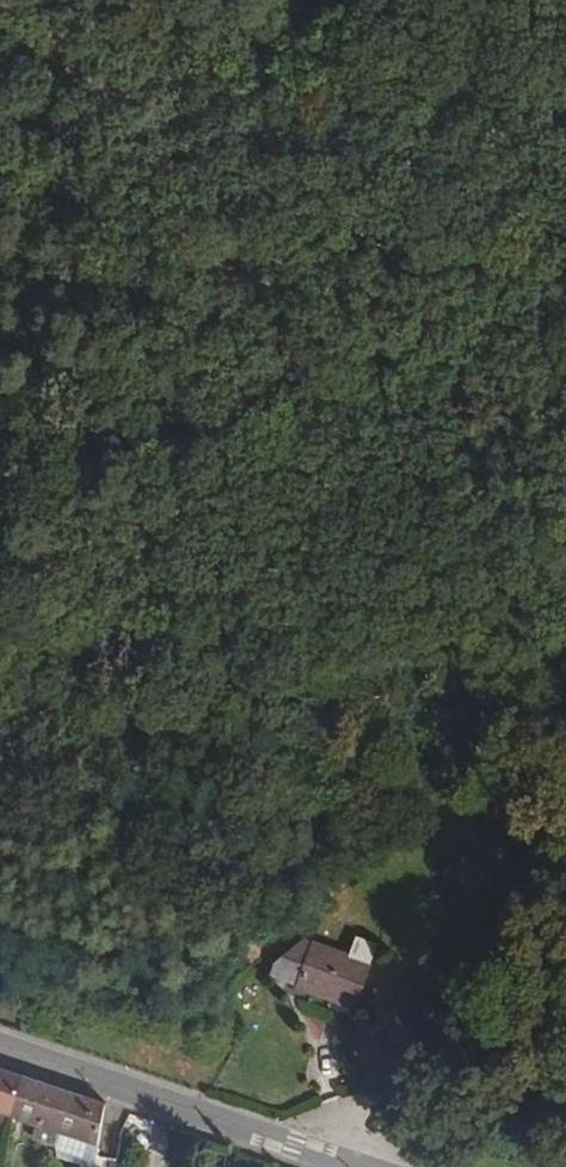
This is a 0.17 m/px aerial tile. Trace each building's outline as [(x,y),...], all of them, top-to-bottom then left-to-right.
[(352,1012),(376,944),(355,937),(348,956),(311,943),(310,946),(302,944),(272,968),(269,977),(295,987),(294,991),(352,1012)] [(18,1076),(0,1070),(0,1115),(13,1119),(16,1101),(13,1100),(18,1076)] [(18,1076),(13,1100),(16,1101),(13,1119),(35,1126),(32,1138),(55,1145),(56,1156),(94,1166),(96,1166),(98,1159),(100,1147),(103,1124),(106,1107),(18,1076)]
